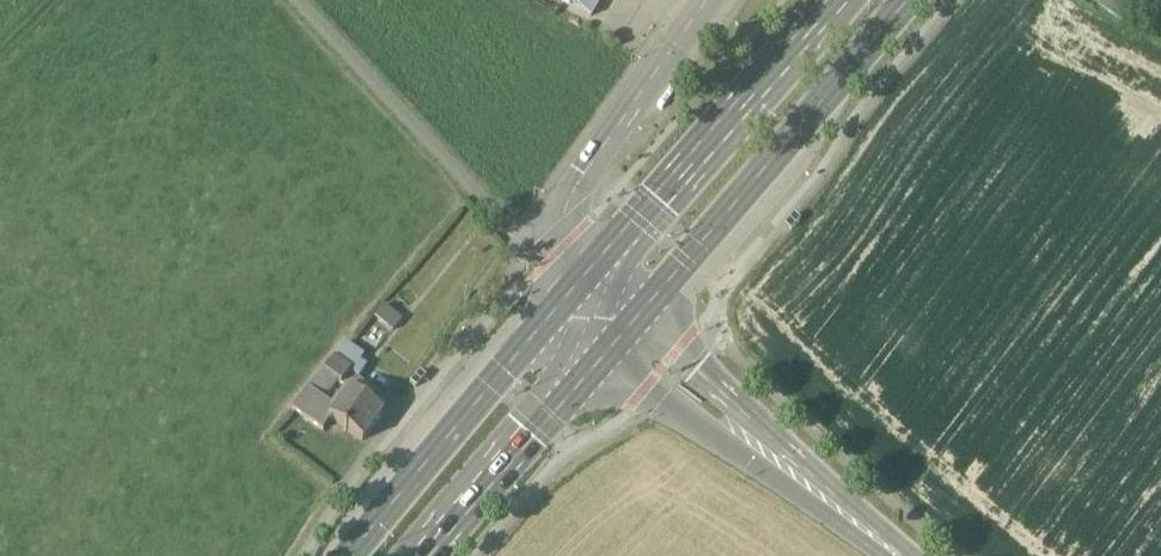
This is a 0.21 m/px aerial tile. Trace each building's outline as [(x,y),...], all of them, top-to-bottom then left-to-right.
[(590,18),(601,0),(561,0),(590,18)] [(1140,0),(1091,0),(1127,24),(1142,1),(1140,0)] [(795,215),(785,226),(791,231),(801,221),(795,215)] [(347,343),(334,359),(350,372),(354,375),(363,365),(359,362),(364,356),(347,343)] [(350,372),(334,359),(322,373),(340,385),(350,372)] [(340,385),(322,373),(307,391),(326,404),(340,385)] [(411,384),(416,389),(426,378),(420,373),(411,384)] [(383,414),(348,389),(333,410),(328,416),(330,417),(363,442),(383,414)] [(326,404),(307,391),(292,409),(321,430),(330,417),(328,416),(333,410),(326,404)]
